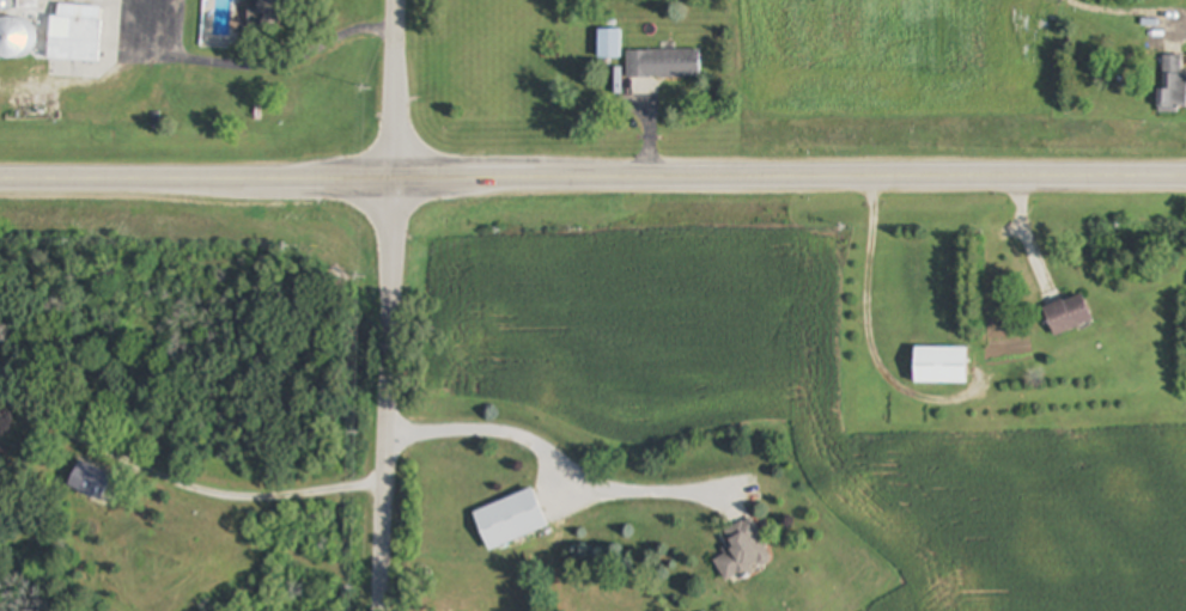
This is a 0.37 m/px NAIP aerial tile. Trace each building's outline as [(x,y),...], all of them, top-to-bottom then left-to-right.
[(18,10),(38,10),(38,0),(18,0),(18,10)] [(248,30),(286,30),(286,0),(248,0),(248,30)] [(102,7),(59,5),(57,18),(50,17),(49,61),(98,63),(102,7)] [(7,62),(37,49),(23,17),(0,27),(0,47),(7,62)] [(621,30),(598,30),(598,59),(621,59),(621,30)] [(627,51),(627,79),(700,78),(700,50),(627,51)] [(1161,56),(1160,112),(1185,112),(1185,56),(1161,56)] [(1094,320),(1083,294),(1044,310),(1056,337),(1094,320)] [(967,385),(967,349),(916,349),(916,385),(967,385)] [(475,513),(489,552),(549,531),(535,491),(475,513)] [(715,557),(726,584),(774,563),(755,519),(725,532),(732,550),(715,557)]
